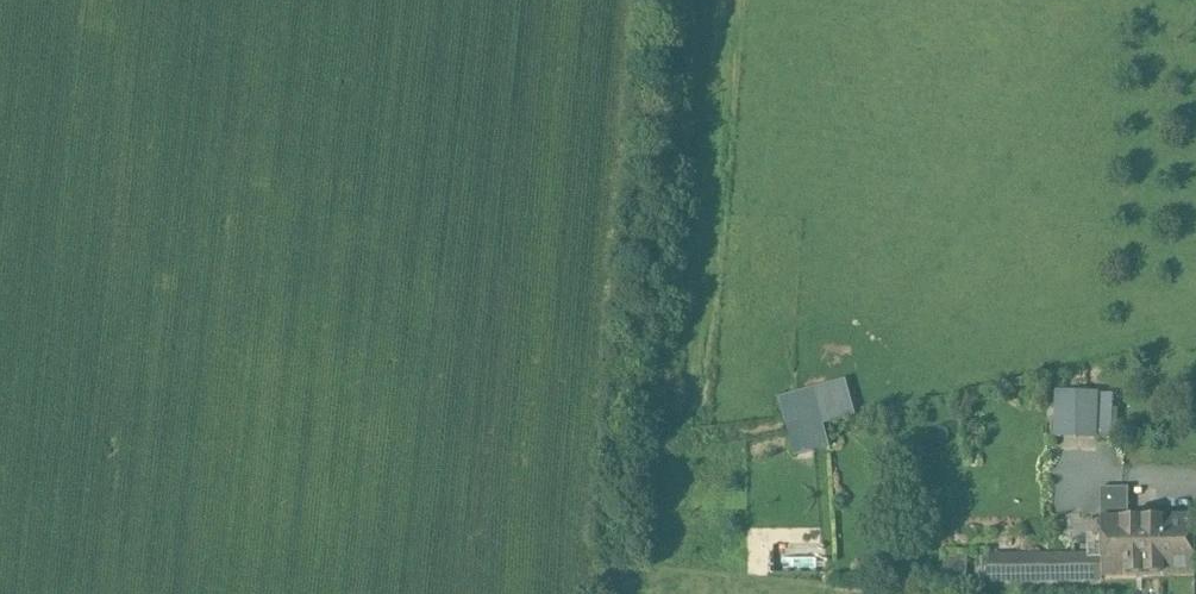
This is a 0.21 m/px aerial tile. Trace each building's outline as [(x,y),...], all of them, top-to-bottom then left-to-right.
[(779,395),(795,455),(832,445),(826,422),(857,414),(847,376),(779,395)] [(1117,391),(1057,390),(1057,436),(1116,437),(1117,391)] [(1126,520),(1125,499),(1098,499),(1099,520),(1126,520)] [(1126,520),(1099,520),(1099,558),(1099,580),(1191,579),(1190,519),(1126,520)] [(1099,558),(988,560),(988,582),(1099,580),(1099,558)]
